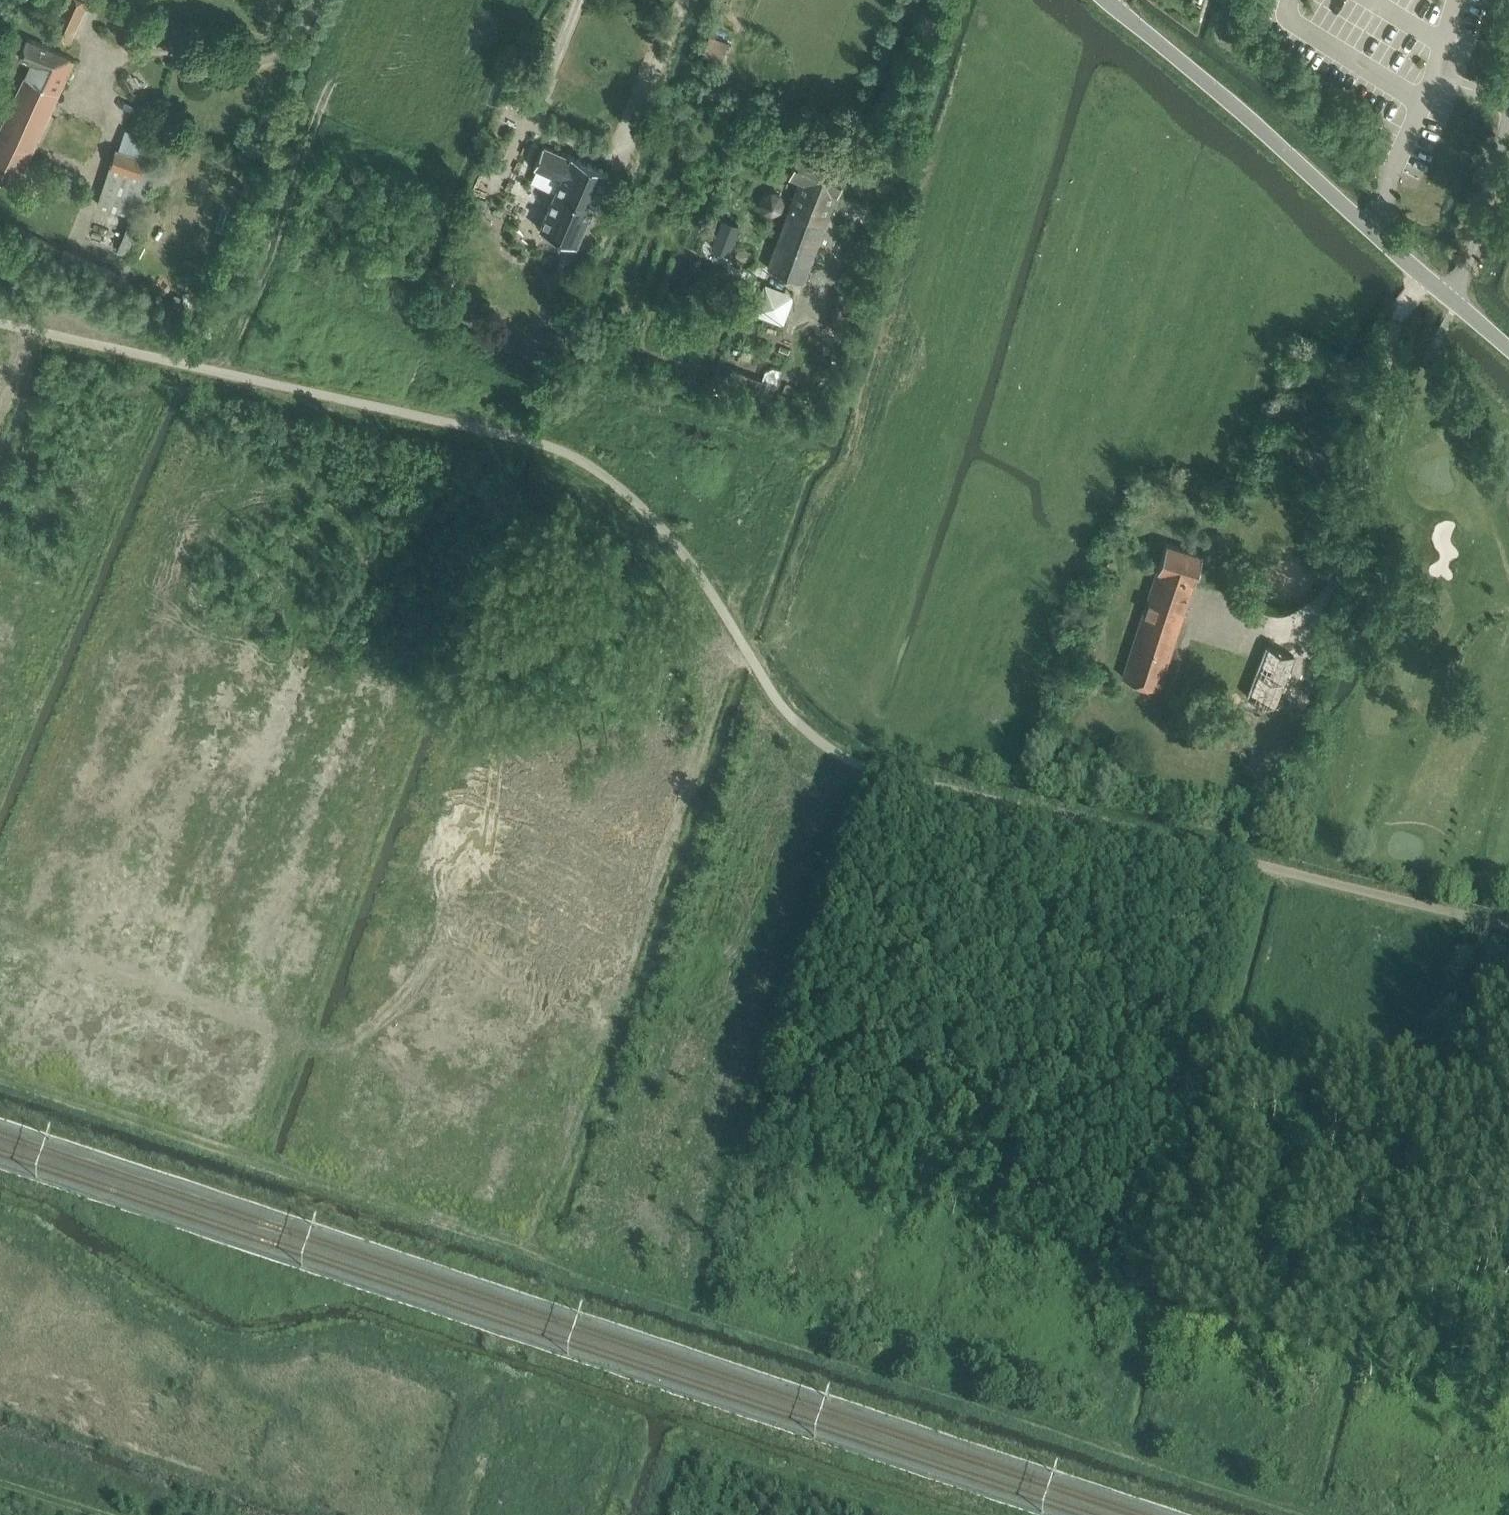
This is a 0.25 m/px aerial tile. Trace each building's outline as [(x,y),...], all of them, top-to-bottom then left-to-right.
[(88,1),(86,0),(67,0),(51,34),(69,43),(88,1)] [(712,33),(706,51),(725,57),(731,40),(712,33)] [(27,38),(19,57),(32,63),(0,131),(0,178),(16,186),(74,60),(27,38)] [(1298,67),(1296,77),(1308,80),(1310,71),(1298,67)] [(543,146),(534,167),(561,179),(540,229),(576,245),(608,171),(572,155),(571,158),(543,146)] [(115,149),(97,203),(131,214),(117,250),(126,253),(139,217),(152,181),(164,185),(168,173),(142,165),(144,158),(115,149)] [(768,267),(804,281),(831,208),(832,208),(838,207),(841,198),(838,193),(836,192),(846,166),(800,149),(790,175),(800,179),(768,267)] [(780,194),(772,191),(764,195),(761,203),(765,211),(773,213),(780,210),(783,202),(780,194)] [(94,229),(116,238),(123,218),(101,210),(94,229)] [(723,220),(713,247),(727,252),(737,225),(723,220)] [(756,312),(786,322),(796,291),(765,281),(756,312)] [(1123,677),(1159,688),(1195,579),(1198,577),(1200,572),(1198,568),(1202,555),(1166,544),(1152,587),(1148,585),(1146,592),(1150,593),(1123,677)] [(1248,694),(1277,705),(1297,655),(1267,643),(1248,694)]
